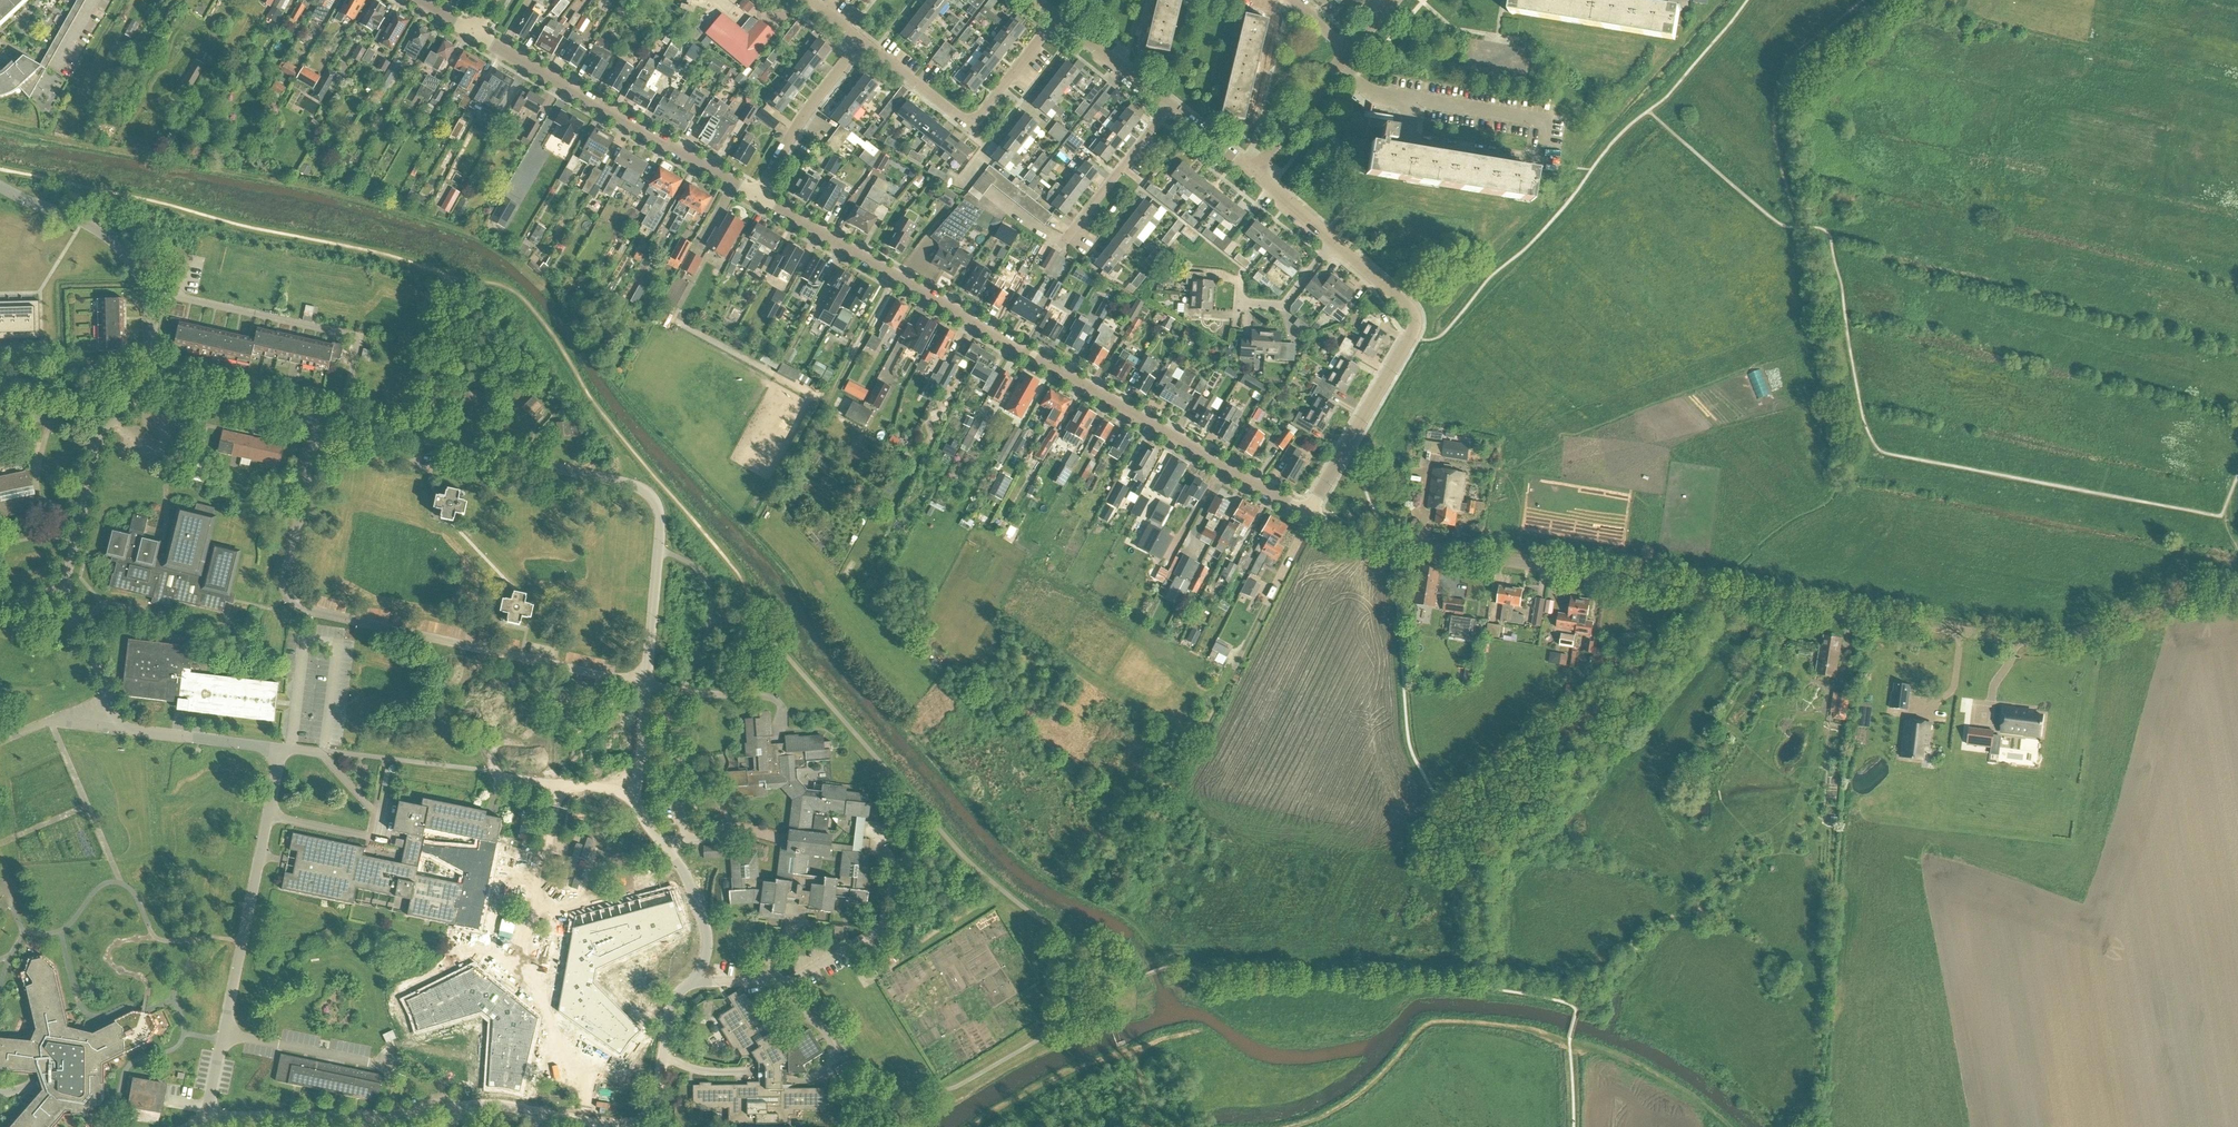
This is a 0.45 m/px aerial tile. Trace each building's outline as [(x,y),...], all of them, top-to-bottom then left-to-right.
[(26,0),(0,0),(0,24),(26,0)] [(284,12),(281,10),(287,0),(276,0),(273,6),(266,18),(277,24),(284,12)] [(319,4),(319,5),(312,17),(322,23),(329,11),(325,8),(330,0),(321,0),(319,4)] [(335,20),(341,24),(345,17),(352,21),(365,0),(347,0),(335,20)] [(552,12),(558,18),(572,0),(562,0),(552,12)] [(697,1),(697,0),(685,0),(685,8),(693,8),(694,1),(697,1)] [(746,0),(744,0),(738,6),(748,14),(754,6),(746,0)] [(925,3),(939,14),(947,3),(943,0),(927,0),(925,3)] [(971,7),(977,12),(985,0),(969,0),(967,3),(972,6),(971,7)] [(1135,44),(1163,51),(1167,31),(1166,33),(1164,32),(1171,0),(1146,0),(1135,44)] [(1352,0),(1349,0),(1346,3),(1356,12),(1360,7),(1352,0)] [(1681,14),(1681,12),(1680,12),(1681,10),(1620,0),(1513,0),(1512,3),(1511,14),(1522,16),(1676,41),(1681,14)] [(380,16),(386,8),(380,4),(379,3),(377,1),(375,2),(374,1),(365,16),(360,24),(372,31),(374,28),(378,30),(385,19),(380,16)] [(619,9),(625,12),(629,4),(623,1),(619,9)] [(985,17),(997,26),(1016,41),(1024,29),(1011,19),(1006,25),(990,11),(994,6),(988,1),(979,13),(984,18),(985,17)] [(291,19),(297,22),(305,7),(299,3),(291,19)] [(925,3),(917,13),(930,24),(939,14),(925,3)] [(977,12),(971,7),(966,13),(972,17),(977,12)] [(545,19),(539,16),(529,10),(525,17),(523,16),(520,22),(521,23),(515,34),(524,39),(529,31),(530,32),(535,23),(541,26),(545,19)] [(568,24),(574,28),(581,16),(575,13),(568,24)] [(917,13),(909,24),(922,35),(922,34),(930,24),(917,13)] [(980,23),(984,18),(979,13),(974,19),(980,23)] [(380,43),(388,48),(392,50),(409,21),(403,17),(402,16),(400,15),(398,15),(397,14),(380,43)] [(707,34),(747,68),(763,50),(761,48),(774,33),(760,22),(748,37),(722,15),(707,34)] [(1249,37),(1242,66),(1267,72),(1279,23),(1251,16),(1244,42),(1245,42),(1247,36),(1249,37)] [(576,29),(583,33),(590,22),(583,17),(576,29)] [(956,27),(955,27),(961,31),(966,26),(959,21),(959,22),(953,17),(949,17),(947,20),(956,27)] [(535,46),(544,51),(559,24),(554,21),(553,22),(551,20),(546,28),(546,27),(535,46)] [(645,25),(654,30),(657,25),(649,20),(645,25)] [(796,23),(787,34),(793,39),(802,27),(796,23)] [(559,24),(544,51),(553,56),(563,37),(560,35),(565,27),(559,24)] [(922,35),(909,24),(900,35),(914,45),(918,40),(927,46),(931,41),(922,34),(922,35)] [(127,31),(134,34),(137,28),(131,25),(127,31)] [(407,53),(406,56),(415,61),(431,34),(424,30),(425,28),(421,26),(420,27),(418,26),(409,42),(410,42),(407,46),(404,52),(407,53)] [(999,34),(994,40),(1007,51),(1016,41),(997,26),(994,30),(999,34)] [(961,31),(955,27),(951,33),(957,37),(961,31)] [(658,40),(667,46),(675,34),(665,28),(658,40)] [(968,28),(964,33),(970,38),(974,32),(968,28)] [(567,49),(569,51),(563,60),(568,64),(569,65),(573,68),(574,66),(575,67),(585,51),(579,47),(584,39),(573,32),(568,41),(571,43),(567,49)] [(970,38),(964,33),(959,39),(965,44),(970,38)] [(793,39),(787,34),(782,40),(788,45),(793,39)] [(975,43),(979,46),(999,61),(1007,51),(994,40),(990,46),(979,37),(975,43)] [(818,40),(810,50),(823,61),(831,50),(818,40)] [(424,64),(438,72),(445,61),(447,62),(455,48),(449,44),(449,43),(447,42),(445,42),(444,41),(436,55),(431,52),(424,64)] [(946,42),(941,48),(952,57),(957,51),(946,42)] [(590,62),(592,63),(586,73),(591,76),(590,78),(595,80),(596,79),(597,80),(607,64),(612,56),(606,52),(595,45),(589,54),(593,56),(590,62)] [(352,58),(360,62),(366,51),(358,46),(352,58)] [(982,55),(977,61),(991,72),(999,61),(979,46),(976,50),(982,55)] [(370,61),(375,50),(369,47),(364,58),(370,61)] [(952,57),(941,48),(932,60),(943,69),(952,57)] [(776,49),(771,54),(777,59),(782,53),(776,49)] [(810,50),(801,61),(815,71),(823,61),(810,50)] [(454,84),(458,87),(459,87),(475,59),(472,58),(473,57),(466,53),(466,54),(464,53),(455,69),(460,72),(454,84)] [(777,59),(771,54),(767,60),(772,65),(777,59)] [(708,67),(713,59),(706,55),(702,61),(708,64),(707,66),(708,67)] [(40,66),(24,57),(6,73),(5,74),(3,76),(1,76),(0,77),(0,98),(2,97),(5,97),(8,95),(11,94),(13,93),(14,92),(16,91),(19,89),(20,88),(30,99),(47,70),(47,69),(40,66)] [(656,70),(636,104),(646,110),(658,89),(654,87),(661,73),(672,79),(679,65),(664,57),(656,70)] [(377,88),(385,93),(402,63),(393,59),(377,88)] [(377,69),(385,73),(390,63),(383,59),(377,69)] [(477,60),(475,59),(459,87),(458,87),(455,93),(471,103),(472,102),(479,89),(472,85),(474,80),(476,81),(485,65),(484,64),(484,63),(477,60)] [(719,75),(724,65),(713,59),(708,67),(708,68),(719,75)] [(631,67),(632,66),(626,62),(625,64),(619,60),(611,74),(612,75),(606,85),(611,88),(611,89),(615,92),(616,91),(618,92),(632,68),(631,67)] [(1080,71),(1084,66),(1077,60),(1072,67),(1079,73),(1083,76),(1085,75),(1080,71)] [(196,61),(187,77),(196,82),(205,66),(196,61)] [(801,61),(793,71),(806,82),(815,71),(801,61)] [(967,63),(963,67),(983,82),(991,72),(977,61),(973,68),(967,63)] [(1057,73),(1071,83),(1076,87),(1084,77),(1066,62),(1057,73)] [(760,63),(752,74),(758,78),(766,68),(760,63)] [(626,98),(636,104),(656,70),(647,64),(643,71),(642,71),(636,83),(635,82),(626,98)] [(283,72),(294,78),(298,71),(287,65),(283,72)] [(1231,96),(1227,115),(1255,122),(1267,72),(1242,66),(1235,98),(1232,98),(1232,96),(1231,96)] [(983,82),(963,67),(960,71),(966,76),(961,83),(974,93),(983,82)] [(310,71),(304,68),(298,78),(315,88),(319,81),(308,75),(310,71)] [(312,98),(321,103),(338,75),(329,70),(312,98)] [(472,102),(484,109),(488,102),(495,90),(497,91),(506,76),(497,71),(489,85),(483,82),(479,89),(472,102)] [(793,71),(785,82),(798,92),(806,82),(793,71)] [(1057,73),(1049,83),(1063,94),(1071,83),(1057,73)] [(734,81),(742,87),(747,80),(740,74),(734,81)] [(758,78),(752,74),(748,79),(753,84),(758,78)] [(423,86),(417,96),(429,103),(432,97),(429,95),(432,91),(434,92),(440,82),(428,75),(422,85),(423,86)] [(495,115),(515,81),(506,76),(497,91),(495,90),(488,102),(484,109),(495,115)] [(864,76),(856,87),(872,100),(877,94),(873,92),(878,86),(864,76)] [(270,93),(280,99),(286,88),(276,82),(270,93)] [(785,82),(777,93),(790,103),(798,92),(785,82)] [(1049,83),(1041,94),(1054,104),(1063,94),(1049,83)] [(1086,98),(1092,102),(1102,90),(1096,86),(1086,98)] [(856,87),(847,97),(861,108),(866,102),(869,104),(872,100),(856,87)] [(654,114),(664,120),(680,93),(675,89),(668,101),(663,99),(654,114)] [(433,99),(429,104),(435,107),(438,102),(439,103),(444,93),(438,90),(433,99)] [(683,110),(674,126),(685,132),(694,116),(689,113),(694,105),(700,108),(706,97),(695,90),(689,99),(683,110)] [(376,91),(372,98),(379,102),(383,95),(376,91)] [(1095,104),(1101,109),(1110,97),(1104,92),(1095,104)] [(510,108),(519,113),(523,107),(537,115),(544,102),(530,93),(528,97),(523,94),(520,98),(517,95),(510,108)] [(664,120),(674,126),(683,110),(689,99),(685,97),(686,96),(680,93),(664,120)] [(790,103),(777,93),(768,103),(781,113),(790,103)] [(1054,104),(1041,94),(1033,105),(1046,115),(1050,110),(1060,117),(1064,112),(1054,104)] [(847,97),(839,108),(853,118),(861,108),(847,97)] [(893,98),(884,109),(885,110),(884,111),(889,115),(898,103),(893,98)] [(698,140),(708,146),(714,136),(713,135),(717,130),(715,129),(723,117),(727,111),(726,111),(729,107),(719,101),(717,105),(711,101),(701,116),(709,121),(706,126),(704,124),(700,130),(703,132),(698,140)] [(901,124),(905,127),(919,110),(908,101),(897,115),(904,120),(901,124)] [(1084,101),(1079,107),(1085,111),(1089,106),(1084,101)] [(714,136),(708,146),(718,152),(728,137),(727,137),(729,133),(731,134),(736,126),(736,125),(739,120),(748,125),(757,110),(749,104),(740,119),(727,111),(723,117),(715,129),(717,130),(713,135),(714,136)] [(1085,111),(1079,107),(1075,113),(1080,117),(1085,111)] [(861,148),(873,158),(879,151),(866,141),(865,143),(852,133),(851,134),(844,129),(853,118),(839,108),(831,118),(840,126),(836,131),(847,139),(846,140),(855,146),(857,144),(861,148)] [(1092,108),(1087,114),(1093,118),(1098,112),(1092,108)] [(777,122),(761,109),(756,116),(763,121),(773,129),(774,130),(779,123),(777,122)] [(885,110),(884,109),(879,116),(885,120),(889,115),(884,111),(885,110)] [(912,126),(919,131),(929,118),(919,110),(905,127),(909,130),(912,126)] [(1115,110),(1111,115),(1131,131),(1140,120),(1126,110),(1122,116),(1115,110)] [(577,136),(583,124),(576,120),(568,115),(568,116),(561,112),(555,123),(561,127),(555,137),(569,145),(575,135),(577,136)] [(1093,118),(1087,114),(1083,119),(1089,124),(1093,118)] [(1024,115),(1016,126),(1029,136),(1029,137),(1034,140),(1037,136),(1033,132),(1038,126),(1024,115)] [(1115,125),(1110,131),(1123,142),(1131,131),(1111,115),(1108,119),(1115,125)] [(922,140),(926,144),(940,126),(929,118),(919,131),(925,136),(922,140)] [(486,135),(493,139),(501,125),(494,121),(486,135)] [(533,123),(521,142),(528,146),(540,127),(533,123)] [(1057,123),(1052,129),(1064,138),(1068,132),(1057,123)] [(459,134),(463,127),(457,124),(453,130),(459,134)] [(872,124),(868,130),(873,135),(878,129),(872,124)] [(1094,135),(1101,142),(1115,152),(1123,142),(1110,131),(1102,125),(1094,135)] [(935,144),(940,148),(950,134),(940,126),(926,144),(932,148),(935,144)] [(1016,126),(1008,136),(1021,147),(1029,137),(1029,136),(1016,126)] [(1531,202),(1536,173),(1535,173),(1536,171),(1392,148),(1395,130),(1386,128),(1382,127),(1381,130),(1369,128),(1366,142),(1371,144),(1368,164),(1366,175),(1387,179),(1531,202)] [(1064,138),(1052,129),(1048,134),(1060,143),(1064,138)] [(592,157),(604,135),(596,130),(583,151),(584,152),(579,161),(587,165),(592,157)] [(873,135),(868,130),(863,136),(869,140),(873,135)] [(842,145),(846,140),(847,139),(836,131),(832,136),(842,145)] [(740,147),(734,158),(739,162),(739,163),(743,166),(744,164),(746,165),(751,156),(753,156),(755,152),(754,152),(755,150),(749,146),(754,137),(747,133),(739,147),(740,147)] [(950,156),(961,143),(950,134),(940,148),(945,152),(941,158),(946,162),(950,156)] [(1071,134),(1066,140),(1078,150),(1083,144),(1071,134)] [(613,140),(604,135),(592,157),(601,162),(613,140)] [(839,150),(842,145),(832,136),(828,141),(839,150)] [(1008,136),(999,147),(1020,163),(1024,158),(1020,155),(1024,149),(1021,147),(1008,136)] [(884,144),(891,147),(895,141),(888,137),(884,144)] [(1078,150),(1066,140),(1062,146),(1074,155),(1078,150)] [(835,154),(839,150),(828,141),(824,147),(835,154)] [(895,141),(891,147),(897,151),(901,145),(895,141)] [(1115,152),(1101,142),(1093,152),(1106,163),(1115,152)] [(961,143),(950,156),(961,165),(972,151),(961,143)] [(1020,163),(999,147),(991,158),(1004,168),(1009,162),(1016,167),(1020,163)] [(614,174),(618,176),(620,171),(624,174),(634,157),(621,150),(614,162),(619,165),(614,174)] [(348,165),(352,157),(342,151),(338,160),(348,165)] [(908,157),(915,161),(918,155),(911,151),(908,157)] [(880,173),(890,158),(881,153),(872,168),(880,173)] [(1042,154),(1037,160),(1043,165),(1048,158),(1042,154)] [(825,171),(834,176),(836,172),(843,161),(834,155),(825,171)] [(918,155),(915,161),(920,164),(924,158),(918,155)] [(563,174),(569,177),(579,160),(573,157),(563,174)] [(627,178),(637,183),(630,194),(637,198),(642,188),(646,182),(640,179),(648,165),(645,164),(646,163),(642,160),(641,161),(634,157),(624,174),(620,171),(618,176),(617,177),(622,181),(621,183),(623,184),(627,178)] [(1043,165),(1037,160),(1033,166),(1039,170),(1043,165)] [(1050,161),(1046,167),(1051,171),(1056,165),(1050,161)] [(1068,167),(1076,174),(1090,184),(1098,173),(1085,163),(1081,168),(1072,161),(1068,167)] [(300,172),(307,177),(312,168),(304,164),(300,172)] [(1182,185),(1193,172),(1182,164),(1171,177),(1182,185)] [(595,185),(601,188),(612,169),(606,165),(595,185)] [(928,173),(935,177),(939,171),(931,166),(928,173)] [(995,180),(1000,174),(989,166),(985,171),(995,180)] [(1051,171),(1046,167),(1041,172),(1047,177),(1051,171)] [(582,191),(588,195),(594,185),(602,172),(595,168),(582,191)] [(648,199),(654,202),(655,203),(671,175),(660,168),(650,185),(650,187),(650,189),(651,191),(652,192),(648,199)] [(939,171),(935,177),(947,184),(951,178),(939,171)] [(991,185),(995,180),(985,171),(981,177),(991,185)] [(1192,193),(1193,194),(1203,180),(1193,172),(1182,185),(1179,189),(1177,192),(1182,196),(1183,195),(1187,199),(1192,193)] [(791,193),(806,202),(820,178),(815,175),(812,179),(803,173),(791,193)] [(991,185),(997,189),(1005,178),(1000,174),(995,180),(991,185)] [(1076,174),(1068,184),(1082,195),(1090,184),(1076,174)] [(353,188),(359,177),(356,175),(350,186),(353,188)] [(652,207),(646,216),(642,225),(653,232),(663,214),(660,212),(666,202),(664,200),(667,195),(672,198),(681,181),(671,175),(655,203),(654,202),(652,207)] [(1026,195),(1031,199),(1035,202),(1039,196),(1033,191),(1041,180),(1036,176),(1027,187),(1028,188),(1023,193),(1026,195)] [(987,190),(991,185),(981,177),(977,182),(987,190)] [(997,189),(1002,193),(1010,183),(1005,178),(997,189)] [(1027,187),(1016,178),(1011,183),(1015,187),(1021,191),(1023,193),(1028,188),(1027,187)] [(830,213),(845,186),(834,179),(828,186),(817,205),(823,208),(823,210),(827,212),(829,212),(830,213)] [(1193,194),(1203,202),(1214,188),(1203,180),(1193,194)] [(983,195),(987,190),(977,182),(973,187),(983,195)] [(1002,193),(1007,197),(1015,187),(1011,183),(1010,183),(1002,193)] [(1056,183),(1052,188),(1073,205),(1082,195),(1068,184),(1064,189),(1056,183)] [(685,220),(700,192),(689,185),(679,202),(684,205),(669,231),(675,234),(684,219),(685,220)] [(1177,192),(1179,189),(1174,185),(1168,193),(1173,197),(1177,192)] [(879,204),(885,194),(884,194),(885,193),(873,186),(860,209),(856,206),(847,222),(849,223),(849,225),(852,227),(853,226),(857,228),(873,201),(879,205),(879,204)] [(979,201),(983,195),(973,187),(968,193),(979,201)] [(1007,197),(1012,201),(1021,191),(1015,187),(1007,197)] [(448,212),(459,192),(452,188),(441,208),(448,212)] [(936,200),(951,208),(958,197),(943,188),(936,200)] [(1073,205),(1052,188),(1048,193),(1056,199),(1051,205),(1065,216),(1073,205)] [(1207,205),(1214,210),(1224,197),(1214,188),(1203,202),(1198,208),(1202,212),(1207,205)] [(411,191),(404,202),(411,207),(418,195),(411,191)] [(1012,201),(1018,205),(1026,195),(1023,193),(1021,191),(1012,201)] [(711,198),(700,192),(685,220),(690,223),(696,212),(701,215),(711,198)] [(1170,201),(1173,197),(1168,193),(1165,197),(1159,192),(1155,198),(1166,206),(1170,201)] [(895,200),(885,194),(879,204),(889,209),(895,200)] [(1018,205),(1023,209),(1031,199),(1026,195),(1018,205)] [(1220,224),(1224,218),(1235,205),(1224,197),(1214,210),(1220,215),(1216,221),(1220,224)] [(503,228),(517,205),(505,198),(491,221),(503,228)] [(461,218),(469,203),(461,199),(453,213),(461,218)] [(1023,209),(1028,214),(1036,203),(1035,202),(1031,199),(1023,209)] [(959,243),(984,212),(964,200),(931,237),(938,244),(940,242),(944,247),(941,252),(940,251),(932,264),(953,276),(960,264),(965,267),(972,256),(959,249),(958,251),(953,249),(957,242),(959,243)] [(1135,211),(1149,222),(1154,226),(1157,221),(1152,217),(1161,207),(1152,200),(1149,205),(1144,201),(1135,211)] [(873,201),(857,228),(861,230),(861,232),(865,233),(866,233),(867,234),(876,218),(872,216),(879,205),(873,201)] [(1177,206),(1171,201),(1166,207),(1172,212),(1177,206)] [(1028,214),(1033,217),(1041,207),(1036,203),(1028,214)] [(641,213),(646,216),(652,207),(646,204),(641,213)] [(1235,205),(1224,218),(1235,227),(1245,213),(1235,205)] [(1033,217),(1039,222),(1047,211),(1041,207),(1033,217)] [(897,231),(888,245),(895,250),(896,252),(898,254),(900,253),(902,254),(911,239),(906,236),(918,217),(907,211),(903,218),(902,218),(896,225),(894,229),(897,231)] [(1047,211),(1039,222),(1044,226),(1052,216),(1047,211)] [(1135,211),(1127,222),(1141,232),(1149,222),(1135,211)] [(978,220),(989,226),(994,217),(984,212),(978,220)] [(1181,218),(1187,223),(1191,216),(1186,212),(1181,218)] [(706,246),(725,258),(745,224),(729,215),(720,230),(716,228),(706,246)] [(1191,216),(1187,223),(1192,227),(1197,221),(1191,216)] [(1119,232),(1132,243),(1138,248),(1142,243),(1136,238),(1141,232),(1127,222),(1119,232)] [(1245,235),(1256,243),(1267,230),(1256,222),(1245,235)] [(746,258),(752,261),(769,231),(757,224),(749,238),(755,242),(746,258)] [(994,237),(1010,247),(1018,233),(1002,224),(994,237)] [(538,227),(533,234),(541,239),(545,231),(538,227)] [(1181,233),(1193,242),(1198,236),(1186,227),(1181,233)] [(1202,235),(1207,239),(1212,233),(1207,228),(1202,235)] [(1170,229),(1166,235),(1172,240),(1176,234),(1170,229)] [(1256,243),(1266,252),(1277,238),(1267,230),(1256,243)] [(769,231),(752,261),(747,269),(754,273),(764,254),(763,254),(766,248),(773,252),(781,239),(769,231)] [(1119,232),(1111,243),(1124,253),(1132,243),(1119,232)] [(1207,239),(1223,252),(1232,241),(1226,237),(1223,241),(1212,233),(1207,239)] [(1172,240),(1166,235),(1161,241),(1167,245),(1172,240)] [(681,264),(692,244),(681,238),(670,258),(681,264)] [(1266,252),(1277,260),(1288,247),(1277,238),(1266,252)] [(618,252),(623,255),(627,248),(628,248),(631,242),(627,240),(624,245),(622,245),(618,252)] [(1232,241),(1223,252),(1229,256),(1238,245),(1232,241)] [(1111,243),(1102,253),(1116,264),(1124,253),(1111,243)] [(783,253),(783,254),(782,257),(778,255),(768,274),(777,279),(781,271),(791,276),(803,253),(800,251),(799,249),(794,246),(791,246),(788,244),(783,253)] [(1277,260),(1273,264),(1292,279),(1302,266),(1294,260),(1298,255),(1288,247),(1277,260)] [(1041,268),(1048,272),(1059,253),(1052,250),(1041,268)] [(1154,250),(1149,256),(1155,261),(1160,255),(1154,250)] [(639,262),(643,255),(638,252),(633,259),(639,262)] [(680,268),(693,275),(702,260),(689,252),(680,268)] [(737,266),(742,255),(736,252),(730,263),(731,263),(737,266)] [(1116,264),(1102,253),(1094,264),(1107,275),(1112,269),(1118,273),(1122,268),(1116,264)] [(1234,260),(1240,264),(1245,258),(1239,253),(1234,260)] [(1155,261),(1149,256),(1145,262),(1150,267),(1155,261)] [(760,273),(764,276),(774,259),(769,257),(760,273)] [(800,296),(811,303),(822,284),(817,281),(822,271),(821,270),(825,264),(814,258),(802,278),(808,282),(800,296)] [(1245,258),(1240,264),(1245,269),(1250,263),(1245,258)] [(532,260),(528,265),(541,277),(545,272),(540,268),(532,260)] [(1022,263),(1015,275),(1023,279),(1030,268),(1022,263)] [(544,264),(540,268),(545,272),(548,268),(545,265),(544,264)] [(969,280),(964,290),(969,293),(969,295),(973,296),(974,296),(976,297),(989,272),(976,265),(968,280),(969,280)] [(1078,280),(1084,271),(1078,267),(1072,277),(1078,280)] [(676,275),(682,278),(685,272),(680,269),(676,275)] [(836,289),(824,310),(835,316),(843,303),(842,303),(850,289),(844,286),(850,277),(838,270),(829,285),(836,289)] [(1140,273),(1135,279),(1141,284),(1146,278),(1140,273)] [(1192,285),(1191,295),(1212,296),(1213,282),(1200,281),(1201,273),(1187,273),(1186,285),(1192,285)] [(1253,279),(1259,283),(1264,277),(1258,273),(1253,279)] [(1322,295),(1330,301),(1343,285),(1331,276),(1325,283),(1316,276),(1305,289),(1319,300),(1322,295)] [(1264,277),(1259,283),(1264,288),(1269,282),(1264,277)] [(1141,284),(1135,279),(1131,285),(1136,289),(1141,284)] [(1002,291),(1006,285),(997,280),(990,293),(993,294),(987,304),(993,307),(993,308),(996,310),(997,309),(999,310),(1008,295),(1002,291)] [(1045,297),(1052,301),(1062,285),(1055,280),(1045,297)] [(841,307),(854,314),(861,302),(866,305),(875,289),(862,282),(854,297),(849,294),(841,307)] [(1343,285),(1330,301),(1338,307),(1335,311),(1334,310),(1329,316),(1332,319),(1333,318),(1340,324),(1352,308),(1350,306),(1351,305),(1349,302),(1348,301),(1354,294),(1343,285)] [(640,286),(636,292),(642,295),(645,289),(640,286)] [(1017,315),(1022,318),(1037,291),(1032,288),(1027,297),(1028,297),(1026,300),(1019,296),(1011,311),(1012,312),(1011,313),(1016,316),(1017,315)] [(1037,291),(1022,318),(1027,321),(1026,322),(1032,325),(1033,324),(1034,325),(1043,310),(1035,306),(1037,303),(1038,303),(1043,295),(1037,291)] [(1068,310),(1075,314),(1084,299),(1077,295),(1068,310)] [(1212,296),(1191,295),(1190,305),(1184,304),(1184,307),(1179,306),(1179,314),(1184,314),(1184,317),(1198,318),(1198,310),(1211,311),(1212,296)] [(98,300),(98,313),(124,312),(124,299),(98,300)] [(1296,312),(1303,304),(1297,299),(1290,307),(1290,312),(1293,315),(1296,312)] [(1095,315),(1104,320),(1112,305),(1104,300),(1095,315)] [(1129,315),(1135,318),(1144,304),(1138,300),(1129,315)] [(0,302),(0,320),(9,320),(8,302),(0,302)] [(21,302),(8,302),(9,320),(22,320),(21,302)] [(35,302),(21,302),(22,320),(35,320),(35,314),(35,307),(35,302)] [(161,313),(183,318),(186,307),(164,302),(161,313)] [(762,317),(770,321),(778,307),(770,302),(762,317)] [(897,302),(881,328),(879,332),(880,333),(878,339),(872,335),(866,347),(875,352),(890,327),(894,330),(907,308),(906,307),(905,305),(902,304),(901,304),(897,302)] [(312,316),(314,305),(307,303),(304,314),(312,316)] [(676,310),(667,305),(657,325),(666,330),(676,310)] [(1061,320),(1058,319),(1061,313),(1050,307),(1039,327),(1044,330),(1041,335),(1054,342),(1063,327),(1058,325),(1061,320)] [(833,328),(843,334),(853,316),(843,310),(833,328)] [(98,313),(98,326),(124,325),(124,312),(98,313)] [(1366,327),(1361,336),(1379,346),(1386,334),(1375,327),(1379,321),(1367,314),(1361,324),(1366,327)] [(1168,316),(1162,327),(1169,331),(1174,320),(1168,316)] [(902,337),(909,341),(906,347),(920,355),(936,325),(931,322),(930,320),(926,318),(923,318),(921,317),(915,329),(908,325),(902,337)] [(1080,317),(1078,322),(1076,321),(1071,331),(1073,332),(1065,345),(1077,352),(1090,329),(1085,326),(1087,321),(1080,317)] [(174,348),(187,351),(192,326),(182,324),(182,322),(182,321),(182,320),(181,320),(173,318),(172,318),(171,318),(171,319),(170,320),(168,331),(168,332),(168,333),(169,333),(169,334),(177,336),(174,348)] [(1135,318),(1132,323),(1126,335),(1132,339),(1142,322),(1135,318)] [(0,320),(0,340),(9,340),(9,320),(0,320)] [(22,320),(9,320),(9,340),(22,339),(22,320)] [(35,320),(22,320),(22,339),(36,339),(35,332),(35,326),(35,320)] [(1097,367),(1099,368),(1107,352),(1103,350),(1114,331),(1101,324),(1097,332),(1100,333),(1090,351),(1092,352),(1087,362),(1092,364),(1092,366),(1095,368),(1097,367)] [(98,326),(99,339),(124,338),(124,325),(98,326)] [(187,351),(199,354),(205,329),(192,326),(187,351)] [(199,354),(212,357),(218,331),(205,329),(199,354)] [(253,354),(265,357),(271,332),(258,329),(255,340),(256,340),(252,354),(253,354)] [(921,360),(928,364),(933,354),(941,358),(945,350),(946,351),(954,335),(953,334),(952,332),(950,331),(948,331),(942,329),(938,337),(934,335),(921,360)] [(212,357),(225,359),(230,334),(218,331),(212,357)] [(265,357),(278,360),(283,335),(271,332),(265,357)] [(1255,353),(1265,353),(1266,333),(1252,332),(1251,340),(1241,339),(1240,358),(1255,359),(1255,353)] [(1266,333),(1265,353),(1275,354),(1274,360),(1294,361),(1295,347),(1280,346),(1280,334),(1266,333)] [(225,359),(238,362),(243,337),(230,334),(225,359)] [(278,360),(290,363),(296,337),(283,335),(278,360)] [(1345,338),(1339,348),(1351,355),(1355,349),(1372,358),(1379,346),(1361,336),(1356,344),(1345,338)] [(250,365),(253,354),(252,354),(256,340),(255,340),(243,337),(238,362),(250,365)] [(290,363),(303,365),(309,340),(296,337),(290,363)] [(124,338),(99,339),(99,352),(117,352),(117,354),(121,354),(121,351),(125,351),(124,338)] [(303,365),(316,368),(321,343),(309,340),(303,365)] [(1234,351),(1237,344),(1231,341),(1228,349),(1234,351)] [(321,343),(316,368),(328,371),(331,358),(338,360),(339,360),(340,360),(340,359),(341,359),(341,358),(344,347),(344,346),(343,345),(343,344),(342,344),(334,343),(333,343),(332,344),(332,345),(321,343)] [(974,367),(982,351),(971,345),(962,361),(968,364),(963,372),(969,375),(974,367)] [(1328,367),(1333,370),(1351,381),(1358,368),(1348,362),(1351,355),(1339,348),(1328,367)] [(361,360),(370,362),(372,351),(364,349),(361,360)] [(1141,361),(1122,350),(1114,365),(1116,366),(1110,375),(1115,378),(1115,379),(1120,382),(1120,381),(1122,382),(1130,368),(1135,370),(1141,361)] [(994,358),(982,351),(974,367),(985,374),(994,358)] [(1233,357),(1232,353),(1227,351),(1224,357),(1231,361),(1233,357)] [(761,361),(778,370),(780,366),(763,356),(761,361)] [(1135,370),(1141,374),(1133,388),(1138,391),(1137,392),(1141,395),(1142,393),(1144,395),(1153,379),(1148,376),(1156,363),(1144,356),(1141,361),(1135,370)] [(943,380),(942,379),(938,388),(944,391),(949,383),(960,363),(954,360),(943,380)] [(811,372),(822,378),(827,371),(821,368),(823,365),(817,361),(811,372)] [(1159,397),(1171,404),(1190,372),(1185,369),(1177,381),(1171,377),(1178,365),(1172,361),(1156,388),(1162,392),(1159,397)] [(939,373),(944,376),(950,365),(944,362),(939,373)] [(1230,376),(1233,370),(1227,367),(1224,372),(1230,376)] [(987,395),(999,402),(1011,380),(1007,378),(1009,375),(1002,370),(987,395)] [(1312,383),(1317,386),(1329,394),(1333,387),(1344,393),(1351,381),(1333,370),(1328,379),(1323,376),(1321,380),(1316,376),(1312,383)] [(1190,372),(1171,404),(1183,411),(1194,392),(1200,395),(1207,383),(1201,379),(1194,391),(1187,387),(1195,375),(1190,372)] [(1206,386),(1213,390),(1221,376),(1214,373),(1206,386)] [(797,379),(808,386),(812,380),(800,374),(797,379)] [(933,374),(921,397),(930,401),(942,379),(936,376),(933,374)] [(1026,375),(1021,386),(1018,385),(1004,409),(1020,418),(1034,394),(1032,392),(1038,382),(1026,375)] [(1266,388),(1250,378),(1244,375),(1239,383),(1245,386),(1262,396),(1266,388)] [(849,378),(843,389),(863,399),(869,388),(849,378)] [(867,403),(878,409),(890,388),(879,382),(867,403)] [(1316,400),(1311,408),(1329,419),(1336,406),(1326,400),(1329,394),(1317,386),(1311,397),(1316,400)] [(480,390),(465,393),(468,409),(485,406),(484,400),(482,400),(480,390)] [(1040,418),(1046,421),(1059,396),(1056,394),(1056,392),(1053,390),(1051,391),(1050,390),(1041,405),(1046,408),(1040,418)] [(1046,421),(1044,424),(1050,428),(1052,425),(1056,427),(1070,402),(1068,401),(1069,399),(1065,397),(1063,398),(1059,396),(1046,421)] [(1191,412),(1197,415),(1192,422),(1203,429),(1211,414),(1208,412),(1213,404),(1207,400),(1200,396),(1191,412)] [(546,410),(535,399),(524,410),(536,422),(540,418),(539,417),(546,410)] [(845,416),(865,427),(873,413),(853,402),(845,416)] [(964,443),(973,446),(984,421),(989,423),(995,409),(981,403),(964,443)] [(1227,405),(1219,418),(1225,421),(1216,436),(1220,438),(1220,440),(1224,443),(1226,442),(1227,442),(1236,427),(1233,425),(1240,413),(1227,405)] [(1062,440),(1076,448),(1080,440),(1082,441),(1091,426),(1089,425),(1095,415),(1081,406),(1075,417),(1073,416),(1065,431),(1067,432),(1062,440)] [(1329,419),(1311,408),(1306,417),(1301,414),(1295,425),(1307,432),(1311,425),(1322,431),(1329,419)] [(964,423),(970,426),(973,419),(967,416),(964,423)] [(1099,438),(1094,448),(1090,453),(1096,456),(1113,426),(1108,424),(1107,421),(1104,421),(1102,420),(1094,435),(1099,438)] [(574,421),(558,423),(560,439),(577,437),(577,432),(575,432),(574,421)] [(1010,451),(1022,431),(1015,427),(1003,448),(997,459),(1004,463),(1006,459),(1011,452),(1010,451)] [(1260,441),(1263,435),(1250,427),(1243,439),(1244,440),(1238,449),(1244,452),(1244,454),(1247,456),(1249,455),(1251,456),(1256,448),(1257,449),(1260,444),(1259,443),(1260,441)] [(1035,457),(1043,461),(1059,434),(1051,430),(1046,439),(1035,457)] [(1122,430),(1109,452),(1119,458),(1132,436),(1122,430)] [(1274,444),(1282,450),(1293,435),(1285,430),(1274,444)] [(281,444),(223,431),(218,453),(232,456),(279,466),(283,451),(279,450),(281,444)] [(1022,448),(1026,441),(1020,437),(1016,444),(1022,448)] [(954,441),(950,447),(955,450),(958,443),(954,441)] [(1442,457),(1467,461),(1470,446),(1444,442),(1442,457)] [(953,458),(957,451),(955,450),(950,447),(946,445),(942,452),(953,458)] [(1145,449),(1132,471),(1137,474),(1133,480),(1141,485),(1145,478),(1155,461),(1153,460),(1158,451),(1149,446),(1147,450),(1145,449)] [(1304,463),(1297,459),(1300,453),(1290,447),(1283,458),(1281,462),(1287,465),(1282,474),(1288,477),(1286,479),(1294,484),(1300,474),(1298,473),(1304,463)] [(862,465),(870,469),(878,454),(870,450),(862,465)] [(1065,466),(1071,470),(1078,457),(1072,453),(1065,466)] [(1153,490),(1167,499),(1187,465),(1172,457),(1153,490)] [(209,464),(196,461),(191,480),(204,483),(209,464)] [(1081,478),(1086,481),(1096,464),(1091,461),(1081,478)] [(1095,472),(1101,475),(1107,465),(1100,462),(1095,472)] [(1436,523),(1455,526),(1457,512),(1461,512),(1466,474),(1434,470),(1429,509),(1438,510),(1436,523)] [(999,498),(1010,478),(999,473),(989,493),(999,498)] [(821,481),(830,486),(834,479),(825,474),(821,481)] [(33,521),(32,522),(30,517),(30,515),(29,511),(31,511),(28,476),(10,477),(10,479),(0,481),(0,573),(16,572),(16,568),(19,567),(19,561),(28,559),(29,560),(45,554),(33,521)] [(1176,502),(1185,507),(1191,497),(1198,501),(1208,486),(1196,479),(1190,489),(1185,486),(1176,502)] [(884,492),(890,496),(895,487),(889,483),(884,492)] [(1118,484),(1107,503),(1117,509),(1128,489),(1118,484)] [(445,497),(439,496),(436,496),(433,508),(436,509),(442,511),(441,517),(441,519),(453,522),(454,520),(456,514),(458,514),(462,515),(462,514),(464,515),(467,502),(465,502),(465,501),(459,500),(460,494),(459,494),(460,491),(447,489),(447,491),(446,491),(445,497)] [(1201,535),(1213,541),(1217,534),(1213,532),(1216,525),(1220,519),(1228,503),(1228,501),(1224,499),(1222,500),(1216,497),(1208,513),(1205,519),(1209,521),(1201,535)] [(1234,532),(1250,505),(1244,501),(1243,502),(1241,501),(1238,508),(1236,507),(1234,511),(1235,512),(1231,518),(1235,520),(1232,525),(1229,523),(1218,542),(1219,542),(1216,548),(1223,553),(1226,547),(1226,546),(1234,532)] [(1466,513),(1474,514),(1476,502),(1468,501),(1466,513)] [(112,532),(107,555),(112,556),(111,561),(117,563),(111,587),(154,597),(153,599),(163,602),(162,605),(171,608),(173,601),(200,608),(223,613),(226,602),(230,603),(232,594),(228,593),(238,553),(215,547),(214,551),(205,549),(215,508),(197,504),(194,515),(180,511),(168,557),(166,557),(163,553),(159,556),(155,555),(158,542),(145,539),(146,537),(143,536),(145,526),(147,518),(133,515),(128,533),(125,532),(125,535),(112,532)] [(1162,524),(1170,509),(1161,505),(1153,519),(1162,524)] [(1256,508),(1250,505),(1234,532),(1226,546),(1226,547),(1233,550),(1239,539),(1241,541),(1252,521),(1253,522),(1256,518),(1254,517),(1258,511),(1255,509),(1256,508)] [(1102,512),(1098,518),(1107,522),(1110,517),(1102,512)] [(1257,546),(1262,549),(1278,521),(1272,518),(1272,519),(1269,517),(1259,535),(1262,536),(1257,546)] [(1278,521),(1262,549),(1250,573),(1257,576),(1267,555),(1275,560),(1282,547),(1276,544),(1286,527),(1284,526),(1284,524),(1278,521)] [(1018,529),(1010,525),(1003,539),(1010,543),(1018,529)] [(1161,532),(1150,526),(1138,548),(1149,554),(1161,532)] [(1169,536),(1161,532),(1149,554),(1157,559),(1169,536)] [(1235,569),(1242,573),(1245,574),(1252,559),(1242,555),(1237,566),(1235,569)] [(1189,583),(1199,564),(1183,556),(1174,575),(1175,576),(1167,592),(1183,600),(1191,584),(1189,583)] [(1224,568),(1220,575),(1222,576),(1230,580),(1230,579),(1235,569),(1237,566),(1230,562),(1226,569),(1224,568)] [(839,576),(845,579),(852,567),(846,564),(839,576)] [(1160,565),(1155,577),(1163,581),(1169,569),(1160,565)] [(1192,582),(1200,585),(1208,569),(1200,565),(1192,582)] [(1415,603),(1435,607),(1439,584),(1436,584),(1439,569),(1424,567),(1422,581),(1418,581),(1415,603)] [(1242,591),(1254,597),(1261,582),(1249,576),(1242,591)] [(1501,621),(1507,622),(1512,588),(1500,587),(1497,603),(1504,604),(1501,621)] [(1512,588),(1507,622),(1524,625),(1525,616),(1519,615),(1519,613),(1513,612),(1514,606),(1521,607),(1523,590),(1512,588)] [(533,606),(531,606),(531,605),(525,603),(526,598),(526,597),(525,597),(526,595),(514,593),(514,595),(513,595),(511,600),(505,599),(505,600),(503,600),(502,603),(500,612),(503,612),(502,613),(508,614),(507,620),(508,620),(508,623),(519,625),(520,623),(521,623),(522,618),(528,619),(528,618),(530,618),(533,606)] [(1465,601),(1445,598),(1443,611),(1463,614),(1465,601)] [(1554,612),(1555,599),(1547,598),(1546,611),(1554,612)] [(1557,628),(1576,631),(1581,599),(1574,598),(1574,599),(1571,599),(1569,615),(1559,614),(1557,628)] [(1532,625),(1541,626),(1545,600),(1537,599),(1532,625)] [(1576,631),(1575,634),(1591,637),(1594,622),(1587,621),(1590,602),(1588,601),(1588,600),(1581,599),(1576,631)] [(135,619),(124,616),(122,622),(134,625),(135,619)] [(1476,620),(1452,616),(1449,635),(1474,639),(1476,620)] [(1487,636),(1499,638),(1501,626),(1488,624),(1487,636)] [(1186,641),(1194,645),(1200,633),(1192,629),(1186,641)] [(1816,674),(1836,677),(1842,639),(1823,636),(1821,651),(1819,651),(1816,674)] [(1573,648),(1574,641),(1561,639),(1560,646),(1573,648)] [(193,647),(129,640),(122,696),(165,701),(166,696),(178,698),(177,708),(185,709),(185,711),(274,722),(275,710),(269,709),(271,694),(277,695),(278,684),(190,674),(193,647)] [(1588,641),(1586,652),(1592,653),(1594,642),(1588,641)] [(1560,665),(1559,667),(1568,668),(1571,651),(1562,649),(1561,654),(1560,665)] [(1213,650),(1209,657),(1215,660),(1218,653),(1213,650)] [(1607,666),(1608,659),(1592,657),(1591,663),(1607,666)] [(1613,686),(1622,679),(1620,676),(1611,684),(1613,686)] [(1907,710),(1910,685),(1895,684),(1894,693),(1892,692),(1890,708),(1907,710)] [(1834,718),(1845,719),(1848,695),(1838,693),(1834,718)] [(2004,707),(2001,732),(2040,737),(2043,716),(2031,715),(2032,711),(2020,709),(2019,711),(2015,710),(2015,709),(2004,707)] [(793,800),(789,836),(787,836),(785,849),(781,849),(778,880),(775,880),(775,883),(763,882),(763,883),(756,882),(756,878),(758,878),(756,853),(731,855),(734,891),(729,891),(730,905),(731,905),(731,904),(753,902),(760,903),(759,912),(771,914),(771,917),(784,919),(786,901),(795,902),(795,905),(809,906),(808,910),(833,912),(835,895),(850,897),(850,902),(866,904),(866,905),(867,905),(868,891),(864,891),(868,855),(843,852),(840,880),(837,879),(805,875),(808,854),(829,857),(832,836),(827,836),(829,813),(868,817),(870,799),(867,799),(867,796),(845,793),(846,788),(823,786),(822,793),(810,792),(806,792),(796,780),(795,769),(806,768),(806,764),(806,761),(830,759),(829,750),(832,750),(831,742),(823,743),(822,736),(798,738),(798,736),(785,737),(786,744),(771,745),(770,737),(773,737),(773,736),(770,736),(768,712),(760,713),(760,711),(752,711),(752,719),(746,720),(748,744),(746,744),(747,757),(753,756),(754,772),(747,772),(746,769),(746,772),(722,774),(722,782),(720,782),(721,791),(729,790),(730,796),(753,795),(754,797),(767,796),(766,788),(782,787),(793,800)] [(1861,712),(1860,721),(1870,722),(1871,713),(1861,712)] [(1928,750),(1931,724),(1905,721),(1901,757),(1922,760),(1924,749),(1928,750)] [(1994,731),(1969,728),(1967,745),(1992,748),(1994,731)] [(1161,743),(1173,750),(1177,744),(1165,737),(1161,743)] [(281,890),(353,905),(357,889),(410,900),(407,916),(455,925),(459,907),(455,906),(456,900),(461,901),(464,885),(417,875),(425,837),(423,837),(425,829),(497,844),(502,819),(486,816),(487,812),(423,799),(422,803),(414,801),(414,805),(399,802),(393,832),(407,835),(406,842),(398,841),(397,846),(405,848),(401,864),(363,856),(365,848),(293,834),(290,851),(297,852),(293,874),(285,873),(281,890)] [(704,846),(704,859),(725,858),(724,845),(704,846)] [(567,953),(557,1012),(619,1055),(629,1042),(640,1030),(593,983),(595,970),(612,962),(631,953),(672,934),(683,929),(676,910),(672,901),(572,928),(569,940),(567,953)] [(844,927),(835,926),(833,938),(843,939),(844,927)] [(872,967),(876,974),(895,962),(891,955),(872,967)] [(21,973),(34,1029),(29,1039),(0,1036),(0,1072),(36,1075),(40,1090),(8,1126),(55,1126),(65,1115),(88,1114),(88,1113),(92,1114),(97,1111),(96,1106),(99,1105),(104,1065),(151,1042),(150,1038),(158,1028),(151,1014),(133,1011),(93,1031),(69,1025),(56,967),(42,956),(28,959),(24,971),(21,973)] [(473,968),(405,1002),(412,1016),(417,1032),(481,1013),(491,1021),(487,1088),(503,1089),(520,1093),(537,1019),(473,968)] [(742,1056),(742,1057),(748,1057),(748,1056),(752,1053),(758,1064),(759,1064),(760,1082),(747,1082),(747,1085),(711,1085),(711,1083),(700,1083),(700,1085),(693,1085),(693,1109),(700,1108),(700,1111),(712,1111),(712,1108),(729,1108),(729,1116),(728,1116),(729,1124),(789,1124),(789,1116),(789,1115),(794,1115),(794,1111),(826,1110),(826,1101),(824,1101),(824,1088),(782,1089),(782,1070),(782,1066),(782,1065),(788,1061),(789,1074),(808,1074),(808,1073),(807,1073),(803,1066),(824,1052),(809,1029),(789,1042),(789,1041),(788,1041),(788,1051),(783,1055),(770,1034),(779,1028),(772,1016),(762,1022),(762,1023),(761,1024),(752,1010),(754,1009),(744,993),(738,997),(736,992),(728,997),(734,1007),(722,1015),(721,1015),(719,1020),(720,1020),(724,1028),(722,1030),(734,1050),(737,1048),(742,1056)] [(393,1030),(383,1035),(386,1043),(396,1038),(393,1030)] [(276,1081),(378,1102),(383,1076),(281,1055),(276,1081)] [(839,1067),(845,1076),(856,1069),(850,1060),(839,1067)] [(159,1094),(161,1083),(133,1078),(129,1107),(134,1108),(132,1119),(158,1124),(160,1113),(162,1113),(165,1095),(159,1094)]
